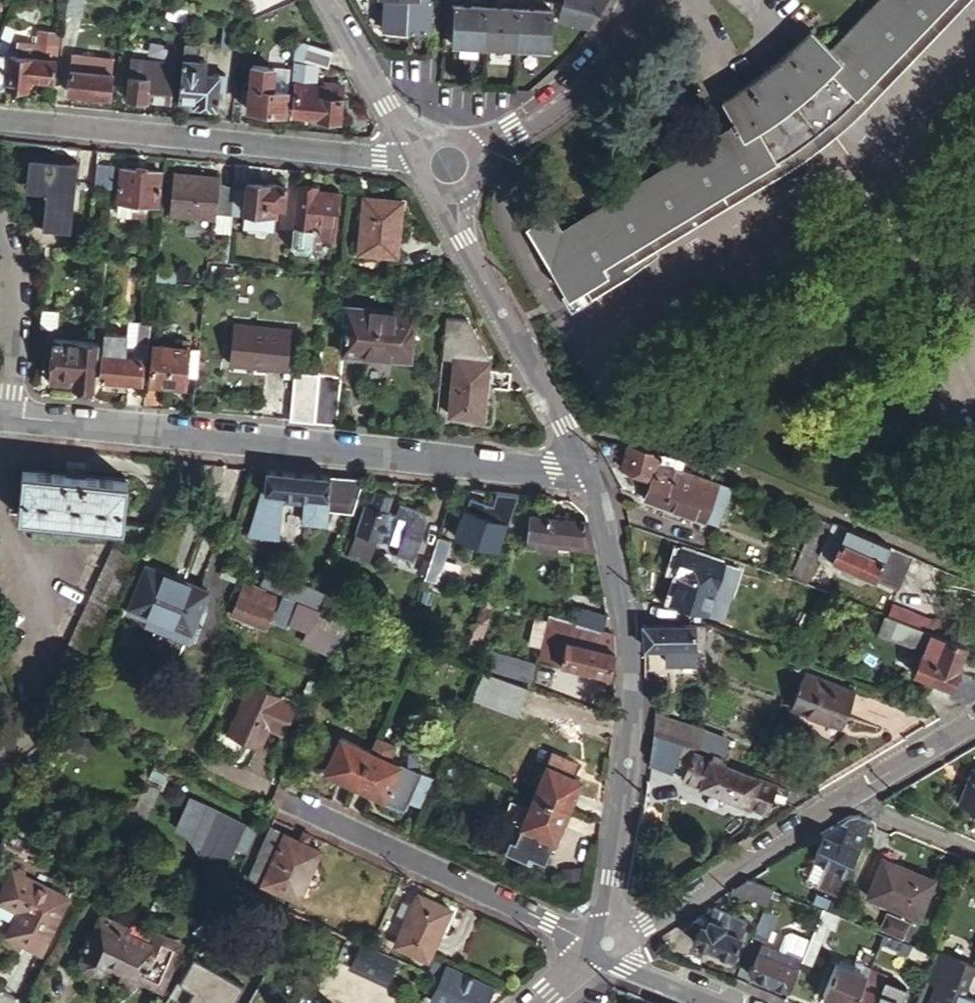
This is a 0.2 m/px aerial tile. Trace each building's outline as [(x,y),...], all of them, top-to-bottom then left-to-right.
[(63,9),(80,10),(82,0),(64,0),(63,9)] [(377,25),(421,28),(422,0),(379,0),(377,25)] [(829,48),(809,29),(804,34),(797,40),(789,47),(780,54),(770,63),(759,72),(750,79),(741,85),(719,99),(730,118),(727,119),(730,126),(685,152),(558,227),(548,209),(523,224),(564,291),(567,295),(606,272),(601,262),(648,234),(697,205),(742,178),(760,166),(775,157),(786,149),(803,137),(816,126),(832,111),(862,84),(886,59),(921,22),(943,0),(874,0),(829,48)] [(921,22),(886,59),(862,84),(832,111),(816,126),(803,137),(786,149),(775,157),(760,166),(742,178),(697,205),(648,234),(601,262),(606,272),(567,295),(564,291),(559,294),(569,310),(660,256),(655,249),(671,239),(715,213),(754,189),(777,176),(794,165),(804,158),(814,150),(824,142),(832,134),(846,122),(911,55),(965,0),(943,0),(921,22)] [(560,10),(590,12),(596,0),(561,0),(560,10)] [(545,8),(449,3),(447,41),(543,47),(545,8)] [(3,99),(5,83),(26,85),(27,76),(50,78),(55,29),(33,27),(30,57),(0,53),(0,98),(3,99)] [(181,39),(176,95),(189,96),(189,103),(215,105),(217,87),(224,89),(226,72),(210,71),(211,67),(204,66),(205,57),(198,57),(200,41),(181,39)] [(325,64),(329,49),(292,39),(291,55),(325,64)] [(74,50),(69,54),(65,90),(106,94),(110,53),(74,50)] [(128,51),(127,66),(136,67),(135,74),(157,77),(158,60),(171,61),(171,55),(128,51)] [(136,67),(127,66),(124,97),(167,100),(171,61),(158,60),(157,77),(135,74),(136,67)] [(270,87),(271,66),(249,64),(245,108),(282,112),(284,89),(270,87)] [(286,67),(271,66),(270,87),(284,89),(286,67)] [(319,86),(295,83),(293,110),(313,112),(313,115),(336,117),(337,95),(325,94),(326,83),(319,83),(319,86)] [(25,231),(28,243),(66,247),(68,228),(75,161),(26,156),(23,188),(43,190),(40,226),(23,224),(25,231)] [(110,164),(93,162),(91,186),(107,188),(110,164)] [(114,201),(129,203),(141,204),(154,205),(158,171),(117,167),(114,201)] [(213,211),(216,188),(217,177),(172,172),(166,213),(212,219),(213,211)] [(246,180),(244,191),(241,215),(240,226),(269,230),(273,205),(281,206),(283,184),(246,180)] [(289,222),(288,238),(293,246),(306,247),(313,244),(313,236),(330,238),(335,192),(318,189),(317,187),(297,185),(293,223),(289,222)] [(228,214),(231,189),(216,188),(213,211),(228,214)] [(244,191),(231,189),(228,214),(241,215),(244,191)] [(400,200),(360,196),(353,248),(393,253),(400,200)] [(141,204),(129,203),(127,215),(139,216),(141,204)] [(212,223),(226,224),(228,214),(213,211),(212,219),(212,223)] [(343,301),(339,339),(338,346),(407,354),(412,309),(343,301)] [(40,303),(38,321),(38,322),(54,324),(57,305),(40,303)] [(443,310),(438,353),(451,355),(450,359),(486,363),(485,353),(465,313),(443,310)] [(97,372),(126,375),(137,376),(140,352),(146,353),(150,317),(126,314),(124,329),(102,327),(97,372)] [(287,328),(232,322),(228,358),(284,365),(287,328)] [(92,382),(97,339),(52,335),(47,377),(92,382)] [(319,337),(315,375),(335,377),(338,346),(339,339),(319,337)] [(151,341),(148,377),(155,378),(182,381),(183,366),(185,346),(185,344),(184,344),(179,343),(151,341)] [(183,366),(192,367),(195,347),(185,346),(183,366)] [(486,363),(450,359),(445,412),(479,416),(483,380),(486,363)] [(507,364),(486,363),(483,380),(505,382),(507,364)] [(309,421),(315,375),(293,372),(288,418),(309,421)] [(126,375),(124,402),(140,403),(144,377),(137,376),(126,375)] [(309,421),(330,423),(335,377),(315,375),(309,421)] [(140,403),(151,404),(160,405),(162,383),(154,382),(155,378),(148,377),(144,377),(140,403)] [(631,441),(628,442),(620,465),(650,476),(642,498),(701,519),(707,501),(715,479),(718,472),(631,441)] [(324,497),(327,473),(264,466),(261,489),(263,489),(279,491),(303,494),(324,497)] [(15,513),(31,514),(64,517),(119,523),(124,477),(18,467),(15,513)] [(327,473),(324,497),(325,497),(324,508),(350,510),(351,507),(361,476),(350,475),(327,473)] [(715,479),(707,501),(726,508),(728,502),(734,486),(715,479)] [(744,489),(734,486),(728,502),(738,507),(739,503),(741,497),(744,489)] [(274,533),(278,498),(279,491),(263,489),(262,497),(256,497),(246,530),(274,533)] [(388,495),(372,489),(366,509),(358,506),(348,537),(353,538),(345,560),(363,566),(371,544),(375,546),(385,515),(382,514),(388,495)] [(503,491),(494,490),(489,504),(489,505),(497,508),(493,520),(477,514),(462,509),(454,536),(472,543),(474,535),(499,543),(516,492),(503,491)] [(303,494),(279,491),(278,498),(303,501),(303,494)] [(324,497),(303,494),(303,501),(300,518),(322,520),(324,508),(325,497),(324,497)] [(741,497),(739,503),(746,505),(748,499),(741,497)] [(413,557),(430,510),(408,502),(391,548),(413,557)] [(481,502),(477,514),(493,520),(497,508),(489,505),(489,504),(481,502)] [(591,541),(586,519),(526,513),(524,534),(591,541)] [(64,517),(31,514),(30,530),(62,534),(64,517)] [(896,587),(910,554),(830,521),(829,523),(816,552),(896,587)] [(426,573),(439,577),(450,539),(438,535),(426,573)] [(512,547),(502,544),(492,573),(502,576),(512,547)] [(129,568),(133,558),(108,546),(103,556),(129,568)] [(732,564),(716,560),(678,549),(671,570),(677,571),(669,599),(702,608),(718,613),(723,595),(732,564)] [(122,581),(129,568),(103,556),(96,570),(122,581)] [(203,589),(143,566),(127,606),(187,629),(203,589)] [(288,577),(265,567),(259,579),(282,589),(288,577)] [(122,581),(96,570),(90,582),(116,594),(122,581)] [(322,592),(288,577),(282,589),(317,605),(319,599),(322,592)] [(327,577),(319,599),(338,605),(344,588),(333,585),(335,580),(327,577)] [(111,605),(116,594),(90,582),(86,592),(111,605)] [(273,597),(241,585),(231,614),(263,626),(273,597)] [(111,605),(86,592),(79,606),(105,618),(111,605)] [(482,593),(463,651),(473,655),(492,596),(482,593)] [(925,615),(889,600),(885,608),(922,623),(925,615)] [(100,629),(105,618),(79,606),(74,617),(100,629)] [(600,629),(603,615),(578,607),(573,621),(579,623),(600,629)] [(342,623),(318,612),(304,642),(329,653),(342,623)] [(927,629),(907,620),(899,640),(920,648),(927,629)] [(596,646),(600,629),(579,623),(575,641),(596,646)] [(692,624),(641,625),(641,646),(662,646),(662,661),(692,660),(692,645),(701,645),(700,623),(699,623),(692,624)] [(611,633),(600,629),(596,646),(613,651),(611,633)] [(951,666),(960,642),(927,629),(920,648),(910,673),(921,677),(947,686),(954,668),(954,667),(951,666)] [(608,674),(609,665),(613,651),(596,646),(575,641),(564,638),(558,661),(608,674)] [(535,662),(512,654),(507,670),(530,678),(535,662)] [(519,684),(479,666),(468,692),(508,711),(519,684)] [(974,693),(974,676),(954,668),(947,686),(921,677),(911,700),(923,705),(937,716),(947,709),(957,703),(965,698),(974,693)] [(849,689),(800,672),(788,704),(837,722),(849,689)] [(298,699),(252,680),(229,735),(260,748),(271,720),(286,727),(298,699)] [(695,727),(651,713),(650,722),(649,729),(689,743),(694,730),(695,727)] [(694,730),(689,743),(723,754),(727,741),(694,730)] [(679,742),(649,731),(649,735),(647,751),(646,757),(670,766),(673,759),(677,746),(679,742)] [(322,769),(353,782),(368,746),(339,733),(322,769)] [(368,746),(353,782),(380,794),(382,796),(398,759),(397,759),(387,755),(393,741),(374,733),(368,746)] [(684,763),(688,751),(677,746),(673,759),(684,763)] [(721,793),(731,766),(688,751),(684,763),(679,778),(721,793)] [(382,796),(380,794),(380,795),(402,805),(405,797),(419,803),(433,772),(398,757),(397,759),(398,759),(382,796)] [(544,764),(531,793),(557,804),(565,808),(578,779),(544,764)] [(772,781),(731,766),(721,793),(763,808),(765,803),(772,781)] [(974,769),(962,802),(974,806),(974,769)] [(785,786),(772,781),(765,803),(777,808),(780,799),(785,786)] [(809,798),(816,793),(785,782),(785,786),(780,799),(796,805),(809,798)] [(557,804),(531,793),(526,807),(519,823),(552,837),(553,838),(565,808),(557,804)] [(519,823),(526,807),(511,801),(505,817),(519,823)] [(848,874),(871,822),(864,819),(860,817),(855,819),(850,820),(847,821),(842,824),(849,827),(839,846),(825,839),(815,859),(830,866),(848,874)] [(823,836),(825,839),(839,846),(849,827),(842,824),(823,836)] [(268,860),(281,833),(267,826),(253,853),(268,860)] [(317,850),(281,833),(268,860),(258,881),(294,899),(317,850)] [(934,881),(884,860),(867,898),(918,920),(934,881)] [(4,861),(0,869),(0,897),(12,903),(0,927),(37,945),(64,889),(4,861)] [(848,874),(830,866),(819,889),(837,897),(848,874)] [(773,893),(750,885),(734,894),(767,906),(773,893)] [(448,906),(415,892),(393,942),(426,957),(448,906)] [(730,914),(716,907),(710,920),(702,916),(692,923),(699,927),(693,942),(731,958),(740,936),(746,921),(730,914)] [(774,914),(765,910),(755,933),(764,937),(774,914)] [(830,914),(824,912),(811,941),(803,959),(812,963),(829,926),(834,928),(839,917),(830,914)] [(878,931),(908,937),(912,919),(882,912),(878,931)] [(105,961),(121,968),(136,975),(158,985),(177,944),(156,935),(151,947),(118,932),(121,925),(100,915),(90,936),(84,933),(77,949),(82,951),(79,955),(83,965),(96,971),(102,966),(105,961)] [(748,976),(789,992),(798,971),(803,959),(811,941),(792,933),(786,935),(778,953),(761,946),(748,976)] [(912,947),(885,936),(881,945),(908,957),(912,947)] [(370,943),(361,939),(350,964),(383,980),(395,954),(370,943)] [(937,983),(950,954),(943,951),(930,980),(937,983)] [(171,989),(193,1002),(228,1002),(241,982),(195,952),(171,989)] [(964,995),(974,969),(974,965),(950,954),(937,983),(930,1002),(974,1002),(974,999),(964,995)] [(428,968),(441,973),(443,966),(432,960),(428,968)] [(492,986),(444,964),(443,966),(441,973),(429,997),(442,1002),(484,1002),(492,986)] [(867,976),(836,964),(823,997),(838,1002),(855,1002),(867,976)] [(136,975),(121,968),(116,979),(131,986),(136,975)] [(870,970),(868,974),(885,981),(886,977),(870,970)] [(904,989),(885,981),(868,974),(867,976),(855,1002),(899,1002),(904,989)]
